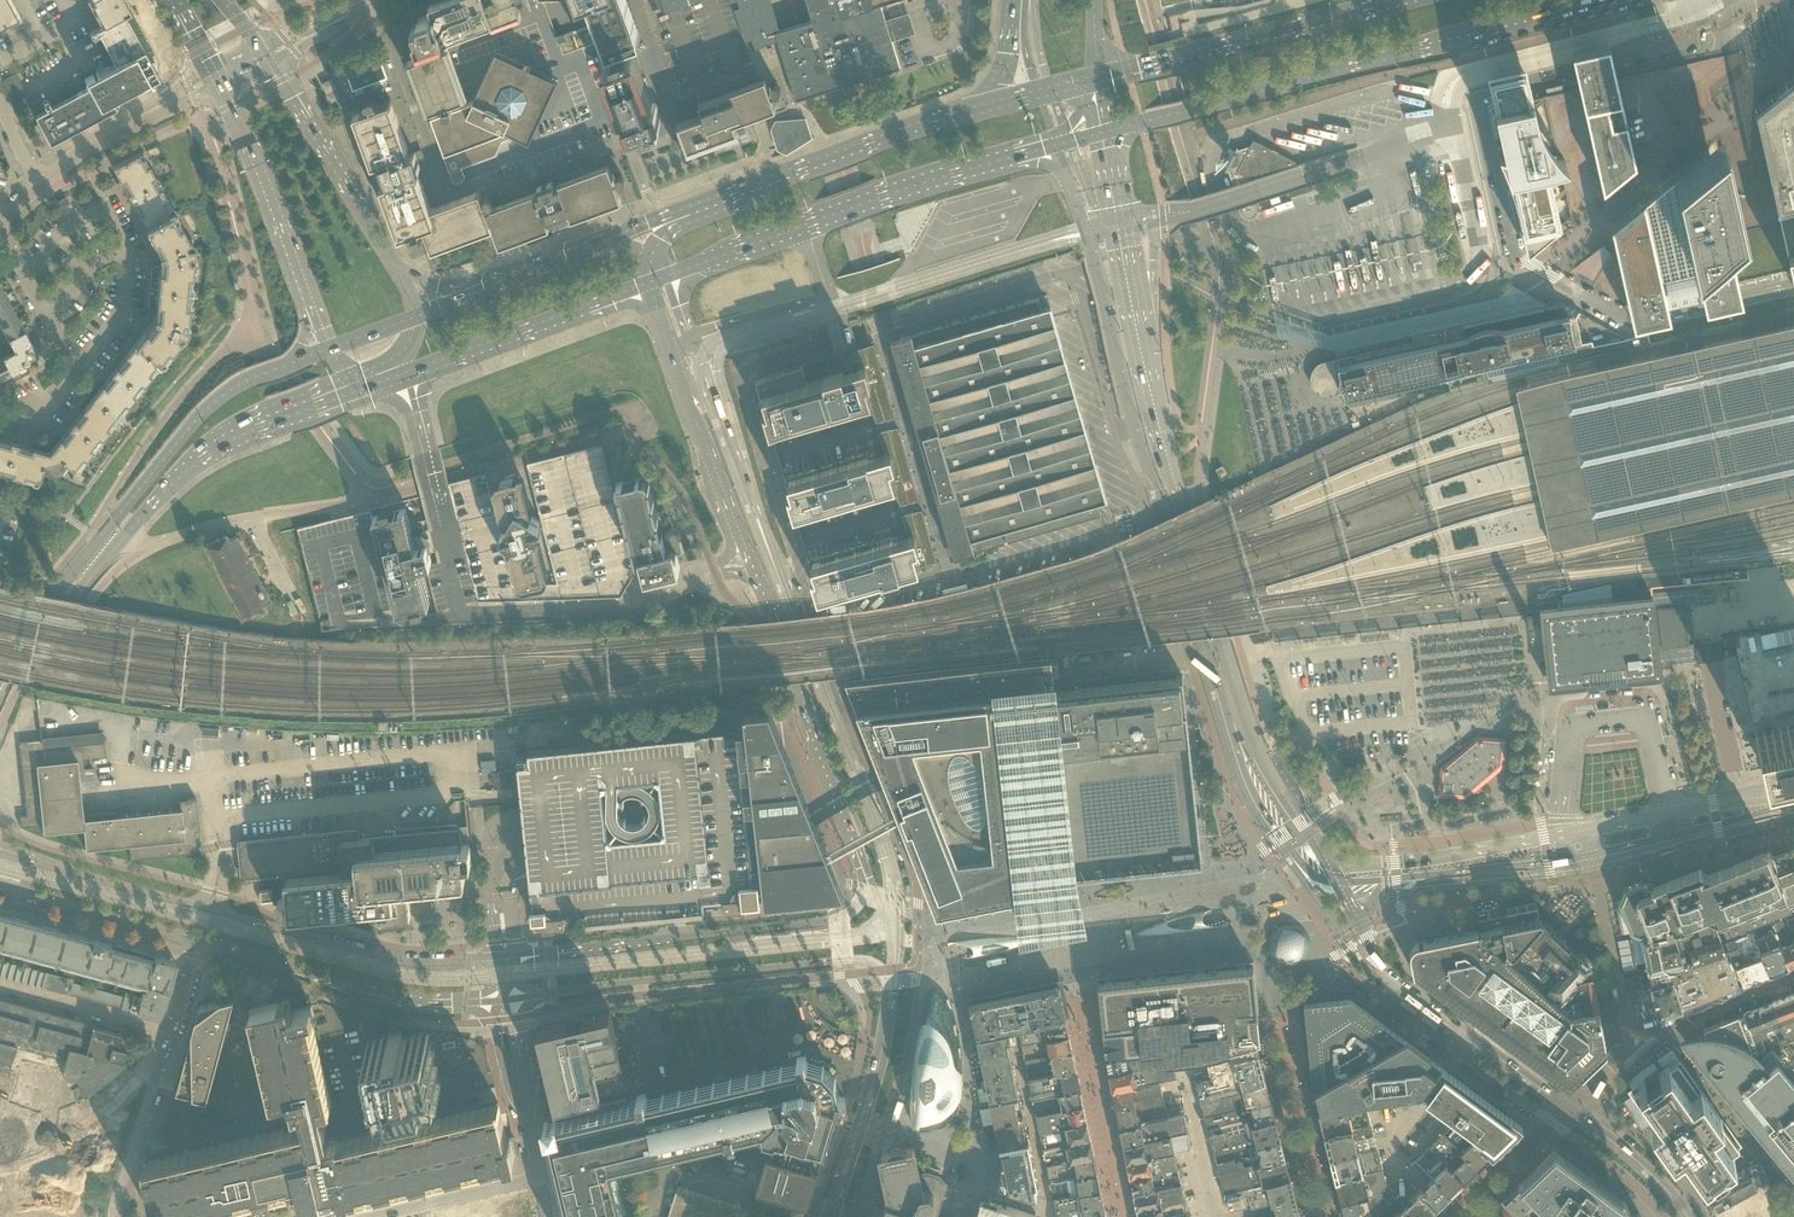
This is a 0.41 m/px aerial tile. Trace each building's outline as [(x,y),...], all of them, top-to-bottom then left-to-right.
[(18,21),(7,0),(0,0),(0,30),(18,21)] [(103,25),(124,13),(130,10),(124,0),(90,0),(91,2),(103,25)] [(416,55),(433,101),(434,101),(435,103),(428,105),(458,186),(477,179),(495,182),(619,136),(625,150),(678,130),(676,123),(701,113),(697,103),(759,79),(732,8),(731,2),(737,0),(706,0),(659,17),(657,14),(652,12),(648,0),(461,0),(433,10),(445,43),(416,53),(417,55),(416,55)] [(653,11),(660,8),(667,11),(695,0),(649,0),(653,11)] [(732,8),(735,9),(734,9),(735,11),(746,42),(752,39),(755,49),(777,41),(774,31),(779,29),(777,22),(770,0),(730,0),(732,8)] [(779,29),(774,31),(777,41),(796,101),(800,99),(811,96),(828,91),(833,89),(900,69),(899,66),(892,41),(885,21),(879,0),(878,0),(867,4),(866,0),(806,0),(812,20),(798,25),(779,30),(779,29)] [(96,73),(84,79),(88,87),(53,106),(51,107),(46,109),(45,110),(35,116),(39,124),(49,142),(50,144),(116,108),(114,104),(112,100),(114,99),(122,95),(131,90),(158,76),(124,13),(103,25),(96,28),(97,29),(99,33),(100,35),(115,63),(104,68),(104,69),(99,71),(96,73)] [(914,34),(908,13),(885,21),(892,41),(914,34)] [(1494,109),(1527,253),(1549,266),(1621,307),(1666,297),(1701,290),(1793,269),(1793,40),(1494,109)] [(353,88),(355,89),(360,87),(361,85),(363,86),(377,81),(378,79),(379,80),(385,78),(386,76),(384,70),(381,70),(383,68),(381,62),(379,61),(373,63),(372,65),(371,64),(365,66),(364,68),(362,67),(357,69),(356,71),(354,70),(348,72),(347,74),(350,80),(351,81),(350,83),(353,88)] [(702,114),(677,124),(688,153),(739,135),(735,124),(776,109),(765,79),(764,79),(763,75),(761,74),(755,76),(755,78),(753,77),(747,79),(746,80),(744,80),(739,82),(738,84),(736,83),(731,85),(730,87),(728,86),(715,91),(714,93),(715,97),(698,103),(702,114)] [(777,85),(776,84),(775,84),(774,85),(773,85),(772,86),(772,87),(772,88),(772,89),(774,96),(778,95),(779,95),(779,94),(780,94),(780,93),(780,92),(780,91),(780,90),(779,86),(778,86),(778,85),(777,85)] [(371,95),(367,97),(366,97),(366,98),(365,99),(365,100),(365,101),(365,102),(366,103),(367,104),(368,104),(369,104),(377,101),(375,97),(375,96),(374,96),(374,95),(373,95),(372,95),(371,95)] [(479,191),(466,196),(442,205),(435,207),(434,206),(435,205),(432,196),(430,196),(431,194),(428,185),(426,185),(426,183),(423,175),(421,174),(418,175),(417,171),(414,173),(412,169),(420,167),(415,152),(407,155),(406,152),(409,150),(408,147),(411,146),(412,144),(409,135),(407,134),(408,132),(405,124),(403,124),(404,122),(401,114),(399,113),(400,111),(397,103),(394,102),(391,103),(390,99),(360,110),(359,107),(357,106),(349,109),(348,111),(357,136),(359,137),(367,134),(377,162),(379,161),(380,163),(378,163),(378,164),(375,166),(375,170),(378,179),(381,182),(384,181),(385,182),(387,181),(387,183),(385,183),(404,234),(422,227),(431,251),(456,241),(491,228),(498,246),(498,247),(499,247),(500,247),(549,229),(549,228),(549,227),(547,221),(548,221),(549,223),(567,216),(566,214),(568,213),(568,215),(570,219),(570,220),(571,220),(572,221),(621,202),(621,201),(619,196),(608,165),(593,170),(591,162),(588,161),(580,165),(579,166),(577,165),(569,168),(568,170),(566,170),(558,173),(557,175),(560,183),(557,184),(558,187),(555,188),(552,180),(537,186),(540,194),(537,195),(535,192),(532,193),(529,185),(527,184),(519,187),(518,189),(516,188),(508,191),(507,193),(505,192),(497,195),(496,197),(499,205),(486,210),(479,191)] [(806,121),(775,123),(771,132),(777,152),(787,157),(813,140),(806,121)] [(672,137),(672,138),(673,143),(674,143),(674,144),(675,144),(676,144),(678,144),(681,143),(679,136),(678,135),(678,134),(677,134),(676,134),(675,134),(674,134),(673,135),(672,135),(672,136),(672,137)] [(1227,167),(1239,204),(1242,213),(1243,215),(1244,217),(1246,218),(1249,218),(1251,218),(1253,217),(1255,215),(1256,213),(1256,211),(1256,208),(1254,203),(1254,202),(1251,191),(1248,181),(1247,180),(1294,166),(1296,162),(1258,142),(1253,140),(1250,146),(1238,150),(1237,148),(1235,151),(1234,151),(1233,150),(1232,150),(1230,151),(1229,151),(1228,152),(1227,153),(1227,154),(1227,155),(1227,156),(1227,157),(1227,158),(1228,159),(1229,160),(1230,161),(1227,167)] [(113,167),(145,228),(174,212),(149,165),(145,167),(138,154),(113,167)] [(624,180),(623,176),(622,175),(621,175),(620,175),(619,175),(615,176),(618,184),(619,185),(620,185),(621,185),(622,185),(623,185),(624,184),(624,183),(624,181),(624,180)] [(484,198),(484,199),(487,206),(493,204),(491,197),(490,196),(489,195),(488,195),(487,195),(486,195),(485,196),(484,197),(484,198)] [(69,204),(66,197),(57,202),(61,208),(69,204)] [(151,268),(149,287),(190,290),(193,260),(196,259),(191,239),(189,240),(174,212),(145,228),(160,256),(159,264),(158,264),(151,268)] [(422,236),(422,235),(421,231),(414,234),(413,234),(412,235),(412,236),(411,236),(411,237),(412,238),(412,239),(413,240),(414,241),(416,241),(420,239),(421,239),(421,238),(422,237),(422,236)] [(154,319),(135,344),(161,364),(180,340),(183,341),(190,322),(187,321),(190,290),(149,287),(148,306),(154,310),(155,310),(154,319)] [(12,307),(5,294),(0,297),(0,313),(12,307)] [(1101,514),(1109,511),(1048,296),(1047,295),(1038,297),(900,337),(891,340),(845,353),(763,377),(762,377),(755,379),(757,386),(760,395),(770,431),(794,513),(795,517),(812,573),(818,596),(822,594),(902,571),(917,567),(920,566),(922,566),(933,562),(950,557),(952,556),(954,556),(963,553),(983,548),(1090,517),(1101,514)] [(1310,378),(1310,379),(1310,380),(1310,381),(1310,382),(1311,383),(1311,384),(1311,385),(1312,386),(1312,387),(1313,388),(1313,389),(1314,389),(1314,390),(1315,391),(1316,392),(1317,392),(1317,393),(1318,393),(1318,394),(1319,394),(1320,394),(1320,395),(1321,395),(1322,395),(1323,396),(1324,396),(1325,396),(1326,396),(1327,396),(1328,396),(1329,396),(1330,396),(1331,396),(1339,394),(1340,399),(1447,375),(1450,391),(1451,392),(1515,378),(1517,390),(1518,394),(1552,545),(1553,550),(1564,596),(1538,599),(1538,600),(1537,600),(1520,602),(1520,603),(1520,604),(1479,608),(1480,615),(1481,621),(1482,621),(1482,619),(1501,617),(1501,619),(1502,619),(1502,617),(1521,615),(1521,617),(1522,617),(1522,615),(1540,613),(1543,631),(1542,631),(1544,643),(1545,659),(1540,659),(1541,669),(1546,668),(1547,673),(1548,686),(1569,684),(1641,676),(1661,674),(1660,664),(1683,662),(1697,660),(1695,643),(1688,644),(1687,639),(1693,638),(1690,611),(1684,612),(1684,606),(1658,609),(1657,600),(1653,600),(1651,589),(1650,579),(1650,578),(1650,575),(1642,576),(1632,532),(1631,528),(1597,375),(1597,371),(1594,360),(1594,359),(1593,354),(1597,353),(1650,342),(1648,334),(1626,339),(1593,347),(1592,341),(1581,344),(1578,325),(1576,318),(1578,315),(1579,312),(1578,312),(1565,304),(1561,302),(1556,303),(1533,308),(1499,316),(1494,317),(1490,318),(1463,324),(1463,323),(1462,321),(1437,327),(1411,333),(1411,334),(1411,335),(1413,341),(1387,347),(1346,356),(1345,356),(1345,355),(1344,355),(1344,354),(1343,354),(1342,355),(1341,355),(1341,356),(1341,357),(1336,358),(1329,360),(1326,361),(1322,362),(1320,363),(1318,364),(1317,365),(1316,366),(1314,367),(1313,368),(1313,369),(1312,370),(1312,371),(1311,372),(1311,373),(1311,374),(1311,375),(1310,375),(1310,376),(1310,377),(1310,378)] [(2,328),(18,319),(12,307),(0,313),(0,325),(2,328)] [(2,328),(8,340),(25,331),(18,319),(2,328)] [(1597,371),(1597,375),(1631,528),(1632,532),(1793,497),(1793,326),(1597,371)] [(14,351),(1,358),(10,375),(26,366),(33,363),(34,360),(35,355),(36,352),(33,346),(25,331),(8,340),(14,351)] [(135,344),(93,398),(115,416),(124,404),(128,407),(161,364),(135,344)] [(0,359),(0,380),(10,375),(1,358),(0,359)] [(50,452),(68,466),(73,470),(82,458),(85,461),(97,445),(109,430),(106,427),(115,416),(93,398),(50,452)] [(50,452),(47,452),(0,438),(0,468),(12,472),(11,476),(23,480),(25,476),(39,480),(41,475),(53,478),(60,477),(68,466),(50,452)] [(1222,466),(1216,469),(1219,477),(1226,474),(1222,466)] [(503,536),(509,540),(511,541),(514,543),(510,547),(519,581),(525,584),(532,582),(541,580),(545,579),(549,573),(540,539),(535,537),(541,526),(540,522),(540,520),(534,517),(529,514),(533,509),(524,475),(519,472),(514,473),(505,476),(498,478),(494,483),(502,517),(507,519),(506,522),(505,523),(501,530),(502,531),(503,535),(503,536)] [(475,476),(452,482),(460,515),(463,520),(470,552),(466,555),(471,563),(482,561),(481,555),(497,551),(499,555),(501,554),(489,534),(491,544),(483,546),(481,547),(480,542),(472,544),(479,539),(476,533),(472,535),(470,528),(484,520),(471,523),(470,520),(468,520),(482,511),(479,496),(478,496),(474,489),(478,487),(475,476)] [(616,484),(632,545),(635,557),(635,558),(635,559),(636,559),(636,560),(637,560),(640,559),(643,571),(644,576),(645,576),(646,576),(679,568),(679,567),(679,564),(676,554),(681,553),(677,535),(675,534),(673,533),(662,536),(655,505),(654,503),(649,482),(649,481),(648,481),(648,480),(647,479),(646,478),(645,478),(644,477),(643,477),(642,477),(641,477),(640,477),(639,477),(638,477),(617,483),(616,484)] [(392,511),(391,505),(380,508),(381,514),(374,515),(377,528),(397,610),(412,607),(413,613),(424,610),(422,604),(429,602),(419,564),(431,561),(427,543),(414,546),(408,520),(405,508),(392,511)] [(242,621),(266,610),(263,604),(270,601),(240,534),(230,539),(228,535),(208,544),(242,621)] [(624,547),(621,536),(614,538),(616,549),(624,547)] [(1650,578),(1650,579),(1651,589),(1748,578),(1747,569),(1744,569),(1744,568),(1744,567),(1650,578)] [(967,595),(966,595),(967,600),(968,603),(971,611),(983,607),(981,600),(980,597),(979,592),(978,589),(977,586),(970,588),(970,591),(966,592),(967,595)] [(1657,600),(1658,609),(1684,606),(1717,603),(1716,594),(1657,600)] [(943,595),(935,597),(935,599),(936,602),(937,607),(939,610),(940,616),(953,612),(949,599),(946,600),(945,597),(943,598),(943,595)] [(984,609),(983,607),(971,611),(975,626),(988,622),(987,619),(985,612),(984,609)] [(1479,608),(1351,621),(1357,628),(1412,622),(1443,619),(1460,617),(1480,615),(1479,608)] [(957,627),(953,612),(940,616),(941,619),(942,622),(944,628),(945,631),(957,627)] [(988,622),(975,626),(980,642),(993,638),(992,633),(991,630),(991,629),(990,627),(988,622)] [(962,641),(958,629),(957,627),(945,631),(945,632),(946,635),(947,639),(949,643),(949,645),(962,641)] [(993,639),(993,638),(980,642),(985,658),(998,654),(998,652),(997,649),(995,644),(995,642),(994,640),(993,639)] [(966,655),(962,642),(962,641),(949,645),(950,647),(951,651),(952,654),(953,657),(954,659),(962,656),(966,655)] [(1175,676),(856,708),(897,811),(900,817),(928,890),(1073,874),(1076,874),(1202,860),(1185,702),(1184,695),(1182,676),(1176,676),(1175,676)] [(738,732),(753,883),(755,883),(756,886),(767,885),(769,884),(771,904),(844,897),(770,707),(745,709),(744,710),(746,727),(738,728),(738,732)] [(578,717),(525,723),(525,724),(527,747),(580,741),(578,717)] [(388,721),(379,721),(379,722),(379,730),(388,730),(388,722),(388,721)] [(1754,733),(1762,768),(1793,761),(1793,724),(1755,733),(1754,733)] [(201,735),(217,737),(218,730),(202,728),(201,735)] [(753,883),(738,732),(726,733),(726,729),(580,744),(527,749),(529,761),(517,762),(521,803),(524,831),(528,876),(533,918),(537,917),(538,928),(565,925),(564,914),(585,911),(586,923),(704,911),(702,899),(724,897),(725,909),(759,905),(759,901),(769,899),(767,885),(756,886),(755,883),(753,883)] [(1480,735),(1441,765),(1439,795),(1467,797),(1502,770),(1503,761),(1504,760),(1506,737),(1480,735)] [(27,742),(19,742),(25,800),(26,816),(19,816),(20,826),(41,824),(42,833),(83,828),(85,850),(129,845),(130,859),(196,852),(195,837),(200,837),(196,799),(179,801),(180,809),(110,817),(109,810),(83,813),(78,769),(84,769),(83,760),(106,757),(104,743),(43,749),(42,740),(27,742)] [(239,849),(241,860),(242,878),(244,879),(285,875),(288,897),(279,898),(281,913),(283,915),(290,914),(291,916),(376,907),(377,920),(379,921),(409,918),(410,916),(407,886),(463,881),(464,879),(463,862),(472,861),(470,846),(468,844),(461,845),(459,830),(458,829),(358,839),(358,831),(356,830),(240,842),(239,843),(239,849)] [(1618,902),(1630,932),(1640,935),(1640,936),(1631,938),(1636,964),(1645,962),(1647,972),(1650,972),(1684,963),(1724,951),(1712,919),(1718,918),(1726,937),(1784,914),(1785,918),(1787,918),(1793,915),(1793,848),(1776,855),(1768,852),(1765,850),(1708,873),(1696,868),(1652,885),(1641,881),(1625,887),(1618,902)] [(1018,921),(966,931),(968,941),(970,951),(971,957),(977,986),(1209,940),(1206,928),(1205,922),(1203,912),(1198,885),(1085,908),(1018,921)] [(262,890),(259,892),(260,902),(262,903),(273,902),(274,900),(273,890),(271,889),(262,890)] [(1537,909),(1500,917),(1505,941),(1493,945),(1508,959),(1542,920),(1540,918),(1539,918),(1537,909)] [(9,917),(0,914),(0,947),(9,917)] [(15,952),(23,921),(9,917),(0,947),(0,948),(15,952)] [(1479,921),(1481,930),(1486,955),(1493,945),(1505,941),(1500,917),(1479,921)] [(1787,918),(1785,918),(1770,924),(1773,929),(1774,932),(1787,967),(1793,965),(1793,936),(1787,918)] [(1508,959),(1545,990),(1577,952),(1565,941),(1563,939),(1554,931),(1552,929),(1542,920),(1508,959)] [(15,952),(29,956),(38,925),(23,921),(15,952)] [(1274,930),(1273,929),(1270,932),(1268,935),(1267,939),(1266,943),(1267,947),(1267,951),(1269,951),(1275,956),(1274,957),(1277,963),(1280,965),(1285,966),(1286,966),(1291,966),(1298,964),(1301,962),(1304,960),(1307,957),(1309,953),(1310,949),(1311,946),(1310,942),(1309,937),(1308,934),(1306,931),(1303,928),(1299,925),(1296,924),(1295,923),(1292,923),(1290,922),(1287,922),(1282,927),(1282,928),(1274,930)] [(29,956),(44,960),(53,929),(38,925),(29,956)] [(44,960),(59,964),(67,932),(53,929),(44,960)] [(1460,934),(1418,942),(1416,943),(1415,944),(1414,945),(1412,946),(1411,947),(1411,948),(1410,950),(1410,951),(1410,952),(1409,953),(1409,954),(1410,954),(1413,972),(1419,977),(1423,980),(1502,1038),(1510,1044),(1512,1046),(1519,1051),(1568,1087),(1606,1051),(1598,1008),(1571,1013),(1557,1001),(1545,990),(1508,959),(1493,945),(1486,955),(1481,930),(1480,930),(1460,934)] [(59,964),(73,968),(82,936),(67,932),(59,964)] [(1743,985),(1769,975),(1760,952),(1755,940),(1752,932),(1725,943),(1734,967),(1736,966),(1743,985)] [(1769,975),(1787,967),(1774,932),(1755,940),(1760,952),(1769,975)] [(73,968),(83,970),(88,972),(97,940),(82,936),(73,968)] [(97,940),(88,972),(103,975),(111,944),(97,940)] [(111,944),(103,975),(117,979),(126,948),(111,944)] [(117,979),(132,983),(141,952),(126,948),(117,979)] [(132,983),(147,987),(156,956),(141,952),(132,983)] [(1545,990),(1557,1001),(1590,965),(1590,964),(1577,952),(1545,990)] [(1687,974),(1651,986),(1651,987),(1651,988),(1653,997),(1655,1006),(1657,1012),(1657,1014),(1657,1015),(1658,1015),(1658,1016),(1659,1016),(1661,1017),(1662,1016),(1664,1016),(1669,1014),(1675,1012),(1680,1009),(1682,1009),(1738,987),(1726,954),(1690,966),(1693,973),(1687,975),(1687,974)] [(147,987),(140,1012),(157,1016),(158,1017),(164,1003),(175,962),(156,956),(147,987)] [(1192,967),(1097,977),(1097,978),(1102,1030),(1159,1024),(1161,1047),(1163,1047),(1165,1060),(1167,1060),(1173,1059),(1206,1055),(1207,1055),(1229,1049),(1227,1042),(1227,1040),(1224,1017),(1258,1013),(1258,1012),(1259,1012),(1253,960),(1192,967)] [(4,977),(11,978),(15,964),(8,962),(4,977)] [(1651,986),(1687,974),(1684,963),(1650,972),(1647,972),(1640,974),(1644,987),(1651,986)] [(22,966),(16,964),(15,964),(11,978),(18,980),(22,966)] [(1598,1008),(1590,965),(1557,1001),(1571,1013),(1598,1008)] [(18,980),(25,982),(29,968),(22,966),(18,980)] [(25,982),(33,984),(36,970),(29,968),(25,982)] [(33,984),(40,986),(44,972),(36,970),(33,984)] [(44,972),(40,986),(41,986),(41,987),(69,994),(73,980),(71,979),(62,977),(53,974),(44,972)] [(83,982),(73,980),(69,994),(122,1007),(126,993),(83,982)] [(1009,1029),(1019,1027),(1066,1017),(1059,986),(1059,985),(970,1004),(978,1044),(1007,1039),(1011,1038),(1009,1029)] [(913,1064),(913,1068),(914,1069),(913,1074),(912,1074),(912,1075),(911,1087),(910,1095),(910,1106),(910,1114),(910,1117),(911,1120),(912,1123),(914,1125),(915,1127),(917,1129),(919,1130),(922,1131),(925,1132),(929,1132),(933,1132),(937,1132),(941,1131),(944,1129),(948,1127),(951,1125),(954,1122),(956,1118),(958,1114),(956,1114),(958,1104),(960,1105),(961,1103),(962,1087),(963,1082),(960,1082),(960,1072),(963,1072),(963,1066),(962,1056),(959,1057),(957,1047),(961,1047),(959,1037),(959,1033),(955,1033),(953,1024),(957,1023),(954,1012),(950,1002),(948,998),(946,994),(943,991),(941,989),(938,988),(936,988),(934,988),(932,989),(930,991),(928,993),(927,995),(925,1003),(921,1018),(919,1032),(913,1064)] [(1758,1007),(1768,1032),(1772,1046),(1782,1058),(1793,1072),(1793,993),(1793,992),(1758,1007)] [(126,993),(122,1007),(123,1007),(140,1012),(144,997),(133,994),(126,993)] [(235,996),(203,1004),(200,1005),(197,1016),(177,1090),(208,1098),(235,996)] [(1349,998),(1305,1002),(1304,1002),(1305,1014),(1305,1020),(1308,1049),(1310,1049),(1310,1053),(1309,1055),(1311,1080),(1314,1080),(1316,1094),(1314,1095),(1318,1112),(1365,1100),(1376,1098),(1394,1095),(1399,1095),(1406,1093),(1412,1092),(1420,1091),(1422,1092),(1424,1090),(1423,1090),(1426,1085),(1427,1086),(1428,1085),(1427,1084),(1441,1065),(1429,1056),(1427,1054),(1375,1016),(1360,1005),(1350,998),(1349,998)] [(144,1162),(150,1188),(151,1190),(153,1198),(152,1198),(149,1199),(153,1216),(173,1216),(172,1213),(185,1210),(186,1210),(186,1209),(202,1206),(204,1206),(204,1205),(220,1201),(220,1202),(221,1202),(221,1201),(237,1197),(237,1198),(239,1198),(239,1197),(255,1193),(255,1194),(257,1193),(256,1193),(273,1189),(274,1189),(290,1185),(292,1185),(292,1184),(297,1183),(299,1183),(301,1183),(301,1184),(302,1184),(305,1199),(306,1200),(305,1201),(305,1202),(306,1202),(307,1201),(308,1200),(314,1199),(314,1201),(324,1198),(322,1191),(330,1189),(338,1187),(342,1200),(342,1201),(352,1198),(351,1196),(355,1195),(368,1192),(425,1179),(505,1160),(505,1162),(515,1160),(515,1158),(511,1141),(510,1137),(507,1138),(498,1102),(342,1138),(338,1140),(338,1138),(329,1140),(326,1130),(323,1116),(321,1108),(332,1105),(311,1016),(313,1016),(314,1015),(311,1005),(291,1010),(290,1008),(288,1000),(268,1005),(254,1008),(249,1009),(252,1019),(271,1101),(290,1097),(293,1108),(294,1113),(302,1111),(305,1123),(146,1161),(145,1161),(144,1162)] [(65,1060),(61,1074),(24,1064),(14,1102),(47,1110),(81,1096),(122,1063),(129,1038),(121,1035),(121,1033),(114,1031),(114,1034),(109,1033),(110,1030),(109,1030),(108,1032),(103,1031),(104,1029),(103,1028),(102,1031),(97,1030),(98,1027),(0,1001),(0,1042),(65,1060)] [(1758,1007),(1742,1013),(1757,1050),(1764,1047),(1760,1035),(1768,1032),(1758,1007)] [(341,1009),(311,1016),(341,1141),(338,1141),(338,1139),(328,1141),(332,1155),(323,1157),(332,1195),(340,1193),(342,1201),(352,1198),(351,1196),(359,1194),(361,1200),(379,1196),(378,1190),(505,1160),(505,1162),(516,1160),(510,1137),(507,1138),(498,1102),(470,1108),(467,1094),(496,1087),(482,1030),(467,1030),(449,1030),(431,1029),(419,1028),(395,1024),(379,1021),(360,1015),(341,1009)] [(774,1140),(772,1145),(767,1143),(757,1179),(809,1194),(820,1159),(836,1104),(842,1106),(844,1097),(839,1096),(839,1095),(835,1078),(823,1066),(806,1061),(805,1056),(797,1058),(798,1063),(723,1081),(646,1099),(645,1094),(636,1096),(637,1101),(629,1103),(625,1085),(628,1084),(620,1054),(610,1009),(538,1026),(550,1077),(556,1102),(559,1101),(563,1119),(556,1121),(556,1119),(544,1122),(547,1134),(548,1134),(568,1216),(624,1216),(612,1165),(652,1155),(652,1154),(658,1153),(726,1137),(726,1138),(735,1136),(734,1135),(760,1129),(762,1136),(774,1140)] [(1258,1014),(1258,1013),(1224,1017),(1227,1040),(1227,1042),(1229,1049),(1260,1042),(1258,1019),(1257,1016),(1257,1014),(1258,1014)] [(1690,1045),(1710,1059),(1709,1061),(1708,1063),(1709,1065),(1709,1067),(1710,1068),(1709,1071),(1726,1093),(1749,1120),(1793,1174),(1793,1082),(1777,1061),(1765,1071),(1750,1053),(1757,1050),(1742,1013),(1726,1019),(1703,1029),(1703,1030),(1705,1034),(1698,1034),(1690,1045)] [(1022,1042),(1069,1033),(1066,1017),(1019,1027),(1022,1042)] [(1102,1030),(1105,1054),(1154,1049),(1154,1048),(1161,1047),(1159,1024),(1102,1030)] [(1025,1058),(1072,1049),(1069,1033),(1022,1042),(1025,1058)] [(1007,1039),(978,1044),(982,1062),(986,1083),(1015,1077),(1007,1039)] [(1229,1049),(1207,1055),(1211,1071),(1233,1065),(1265,1058),(1264,1056),(1262,1049),(1260,1042),(1229,1049)] [(1154,1049),(1105,1054),(1109,1073),(1157,1063),(1160,1079),(1176,1076),(1176,1074),(1173,1059),(1167,1060),(1165,1060),(1163,1047),(1161,1047),(1154,1048),(1154,1049)] [(1760,1057),(1766,1065),(1778,1055),(1772,1048),(1760,1057)] [(1029,1077),(1076,1068),(1072,1049),(1025,1058),(1029,1077)] [(1197,1081),(1200,1095),(1270,1078),(1265,1058),(1233,1065),(1210,1071),(1212,1077),(1197,1081)] [(1718,1119),(1721,1117),(1681,1061),(1677,1063),(1677,1062),(1675,1063),(1675,1062),(1669,1066),(1666,1062),(1661,1066),(1662,1068),(1660,1070),(1660,1069),(1631,1090),(1630,1095),(1640,1110),(1643,1107),(1644,1108),(1641,1111),(1649,1122),(1652,1120),(1653,1121),(1649,1123),(1660,1138),(1671,1154),(1674,1152),(1694,1180),(1701,1175),(1704,1177),(1712,1171),(1713,1173),(1726,1164),(1725,1162),(1733,1156),(1731,1153),(1739,1148),(1718,1119)] [(1157,1063),(1109,1073),(1112,1089),(1160,1080),(1160,1079),(1157,1063)] [(1449,1070),(1441,1065),(1427,1084),(1428,1085),(1427,1086),(1426,1085),(1423,1090),(1424,1090),(1422,1092),(1429,1098),(1458,1119),(1478,1092),(1449,1070)] [(1033,1097),(1080,1088),(1079,1086),(1080,1086),(1076,1068),(1029,1077),(1033,1097)] [(1197,1081),(1212,1077),(1210,1071),(1195,1075),(1197,1081)] [(8,1080),(0,1076),(0,1098),(8,1080)] [(1015,1077),(986,1083),(990,1099),(1019,1094),(1015,1077)] [(1275,1097),(1270,1078),(1200,1095),(1205,1115),(1275,1097)] [(1160,1080),(1112,1089),(1112,1091),(1119,1120),(1120,1126),(1120,1127),(1153,1120),(1168,1118),(1167,1116),(1167,1114),(1160,1080)] [(1036,1113),(1083,1104),(1080,1088),(1033,1097),(1036,1113)] [(1497,1106),(1478,1092),(1458,1119),(1475,1136),(1497,1106)] [(1019,1094),(990,1099),(990,1100),(994,1122),(1023,1117),(1019,1094)] [(1205,1115),(1210,1134),(1280,1116),(1275,1097),(1205,1115)] [(100,1180),(122,1112),(109,1100),(63,1119),(58,1107),(47,1112),(0,1100),(0,1216),(83,1216),(100,1180)] [(1318,1112),(1324,1134),(1371,1122),(1365,1100),(1318,1112)] [(1040,1130),(1087,1121),(1083,1104),(1036,1113),(1040,1130)] [(1522,1124),(1497,1106),(1475,1136),(1492,1154),(1522,1124)] [(1153,1120),(1120,1127),(1123,1144),(1171,1134),(1187,1131),(1184,1114),(1168,1117),(1168,1118),(1153,1120)] [(1210,1134),(1215,1152),(1285,1135),(1280,1116),(1210,1134)] [(1023,1117),(994,1122),(999,1144),(999,1146),(1028,1141),(1023,1117)] [(1458,1119),(1444,1133),(1467,1157),(1477,1168),(1492,1154),(1475,1136),(1458,1119)] [(1043,1147),(1090,1139),(1087,1121),(1040,1130),(1043,1147)] [(1324,1134),(1335,1179),(1382,1167),(1371,1122),(1324,1134)] [(1171,1134),(1123,1144),(1127,1160),(1174,1150),(1191,1147),(1187,1131),(1171,1134)] [(1444,1133),(1431,1146),(1464,1181),(1477,1168),(1467,1157),(1444,1133)] [(1215,1152),(1220,1171),(1281,1156),(1289,1154),(1285,1135),(1215,1152)] [(1047,1164),(1094,1155),(1090,1139),(1043,1147),(1047,1164)] [(1036,1195),(1035,1186),(1037,1186),(1028,1141),(999,1146),(1001,1154),(998,1182),(1034,1194),(1036,1195)] [(945,1187),(945,1184),(938,1175),(939,1172),(942,1174),(943,1173),(942,1173),(939,1171),(935,1169),(931,1168),(926,1168),(926,1169),(929,1169),(928,1172),(924,1173),(919,1174),(913,1147),(907,1148),(906,1147),(905,1146),(903,1146),(901,1145),(900,1145),(898,1145),(895,1146),(894,1147),(893,1148),(891,1149),(890,1151),(889,1152),(882,1153),(890,1191),(889,1191),(887,1197),(886,1196),(882,1195),(881,1196),(879,1196),(877,1204),(876,1204),(872,1216),(935,1216),(945,1187)] [(1431,1146),(1417,1160),(1450,1194),(1464,1181),(1431,1146)] [(1553,1148),(1517,1182),(1518,1183),(1541,1207),(1553,1216),(1610,1216),(1624,1200),(1553,1148)] [(1174,1150),(1127,1160),(1130,1177),(1178,1167),(1174,1150)] [(1294,1174),(1289,1154),(1281,1156),(1220,1171),(1225,1191),(1294,1174)] [(1050,1180),(1097,1171),(1094,1155),(1047,1164),(1050,1180)] [(1411,1182),(1420,1191),(1436,1208),(1450,1194),(1417,1160),(1407,1169),(1411,1182)] [(1724,1182),(1711,1188),(1701,1194),(1710,1211),(1733,1198),(1769,1178),(1760,1161),(1746,1169),(1746,1170),(1724,1182)] [(1178,1167),(1130,1177),(1133,1193),(1181,1183),(1178,1167)] [(1335,1179),(1340,1201),(1380,1191),(1386,1184),(1382,1167),(1335,1179)] [(1053,1197),(1101,1188),(1097,1171),(1050,1180),(1053,1197)] [(1294,1174),(1225,1191),(1227,1200),(1248,1194),(1251,1206),(1269,1201),(1271,1200),(1274,1200),(1276,1207),(1278,1214),(1279,1214),(1286,1212),(1297,1210),(1297,1211),(1299,1210),(1299,1209),(1303,1208),(1301,1201),(1299,1193),(1294,1174)] [(1181,1183),(1133,1193),(1137,1209),(1184,1200),(1181,1183)] [(1541,1207),(1518,1183),(1509,1191),(1528,1210),(1537,1216),(1553,1216),(1541,1207)] [(1390,1201),(1397,1194),(1386,1184),(1380,1191),(1390,1201)] [(1105,1210),(1101,1188),(1053,1197),(1057,1216),(1066,1216),(1105,1210)] [(685,1194),(676,1191),(668,1216),(732,1216),(735,1208),(734,1208),(734,1209),(700,1198),(685,1194)] [(1345,1216),(1374,1216),(1390,1201),(1380,1191),(1340,1201),(1345,1216)] [(1408,1201),(1424,1216),(1427,1216),(1436,1208),(1420,1191),(1408,1201)] [(1501,1198),(1519,1216),(1537,1216),(1528,1210),(1509,1191),(1501,1198)] [(1227,1200),(1230,1211),(1251,1206),(1248,1194),(1227,1200)] [(1036,1213),(1006,1204),(981,1196),(976,1216),(1036,1216),(1036,1213)] [(1501,1198),(1491,1208),(1499,1216),(1519,1216),(1501,1198)] [(1137,1209),(1138,1216),(1182,1216),(1188,1216),(1184,1200),(1137,1209)] [(1610,1216),(1641,1216),(1637,1211),(1631,1214),(1624,1200),(1610,1216)] [(1394,1215),(1397,1216),(1424,1216),(1408,1201),(1394,1215)] [(1491,1208),(1482,1216),(1499,1216),(1491,1208)] [(1297,1210),(1286,1212),(1275,1215),(1267,1216),(1306,1216),(1304,1209),(1299,1210),(1297,1211),(1297,1210)]
